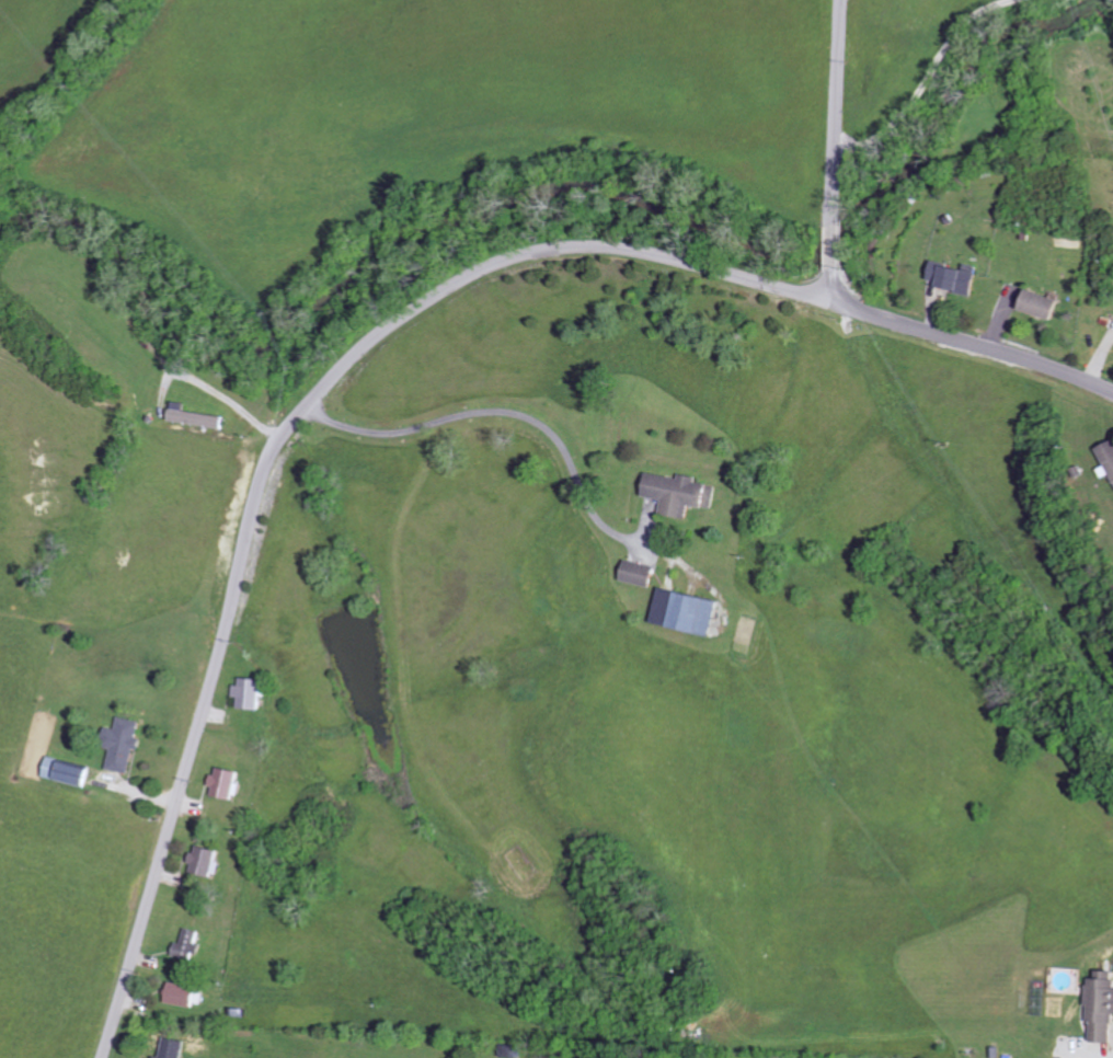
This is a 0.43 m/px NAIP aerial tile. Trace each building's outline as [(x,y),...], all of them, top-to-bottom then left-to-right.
[(978,294),(983,268),(970,265),(969,269),(936,262),(932,284),(978,294)] [(1060,319),(1064,298),(1033,291),(1028,311),(1060,319)] [(223,429),(225,417),(185,411),(186,404),(172,402),(169,421),(223,429)] [(1104,449),(1112,467),(1112,444),(1104,449)] [(717,487),(701,484),(702,478),(685,475),(684,479),(654,474),(650,498),(668,501),(665,514),(691,519),(694,506),(713,509),(717,487)] [(661,567),(631,561),(626,581),(656,588),(661,567)] [(716,636),(723,601),(665,588),(658,624),(716,636)] [(236,686),(235,698),(240,698),(239,709),(262,711),(264,697),(271,697),(271,691),(264,690),(265,680),(242,678),(241,686),(236,686)] [(111,728),(107,748),(115,749),(111,769),(134,774),(138,749),(144,751),(146,740),(141,739),(145,722),(122,717),(120,729),(111,728)] [(47,779),(92,786),(95,767),(50,760),(47,779)] [(243,773),(219,767),(213,796),(236,801),(243,773)] [(222,850),(199,844),(192,871),(215,877),(222,850)] [(196,961),(205,932),(190,928),(185,943),(181,942),(177,955),(196,961)] [(1112,1042),(1112,970),(1101,970),(1101,978),(1092,977),(1089,1021),(1095,1021),(1094,1041),(1112,1042)] [(201,987),(174,982),(170,1003),(198,1007),(201,987)] [(190,1053),(162,1049),(161,1057),(190,1057),(190,1053)]
